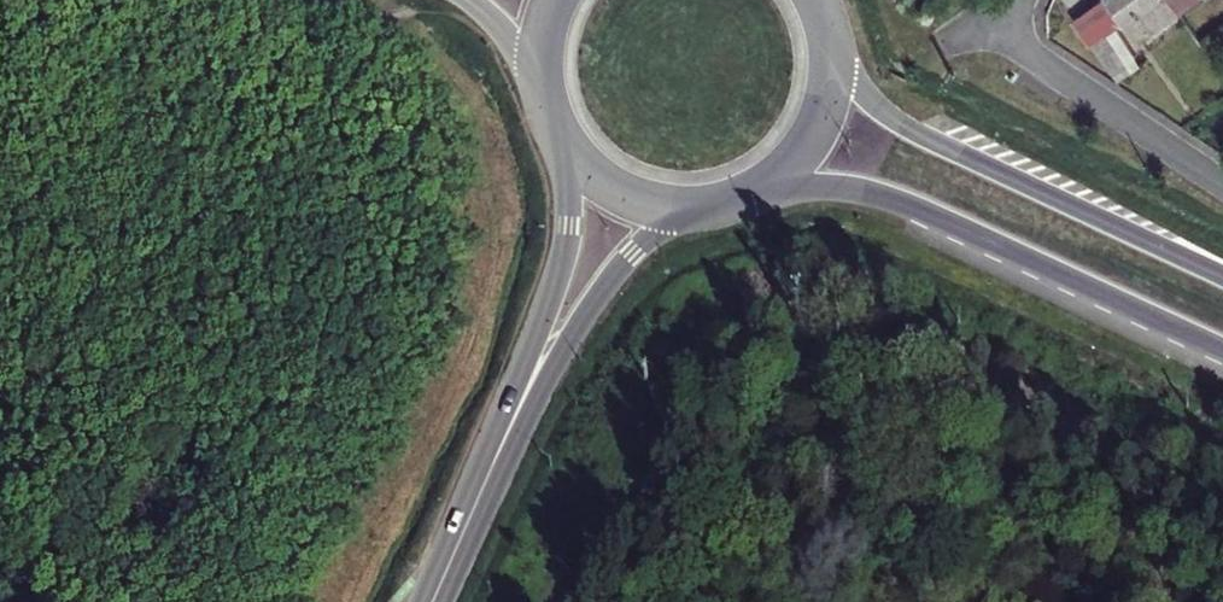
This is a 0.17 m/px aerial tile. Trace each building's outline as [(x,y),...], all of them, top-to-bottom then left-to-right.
[(1123,11),(1138,0),(1115,0),(1123,11)] [(1187,0),(1146,0),(1161,19),(1187,0)]
